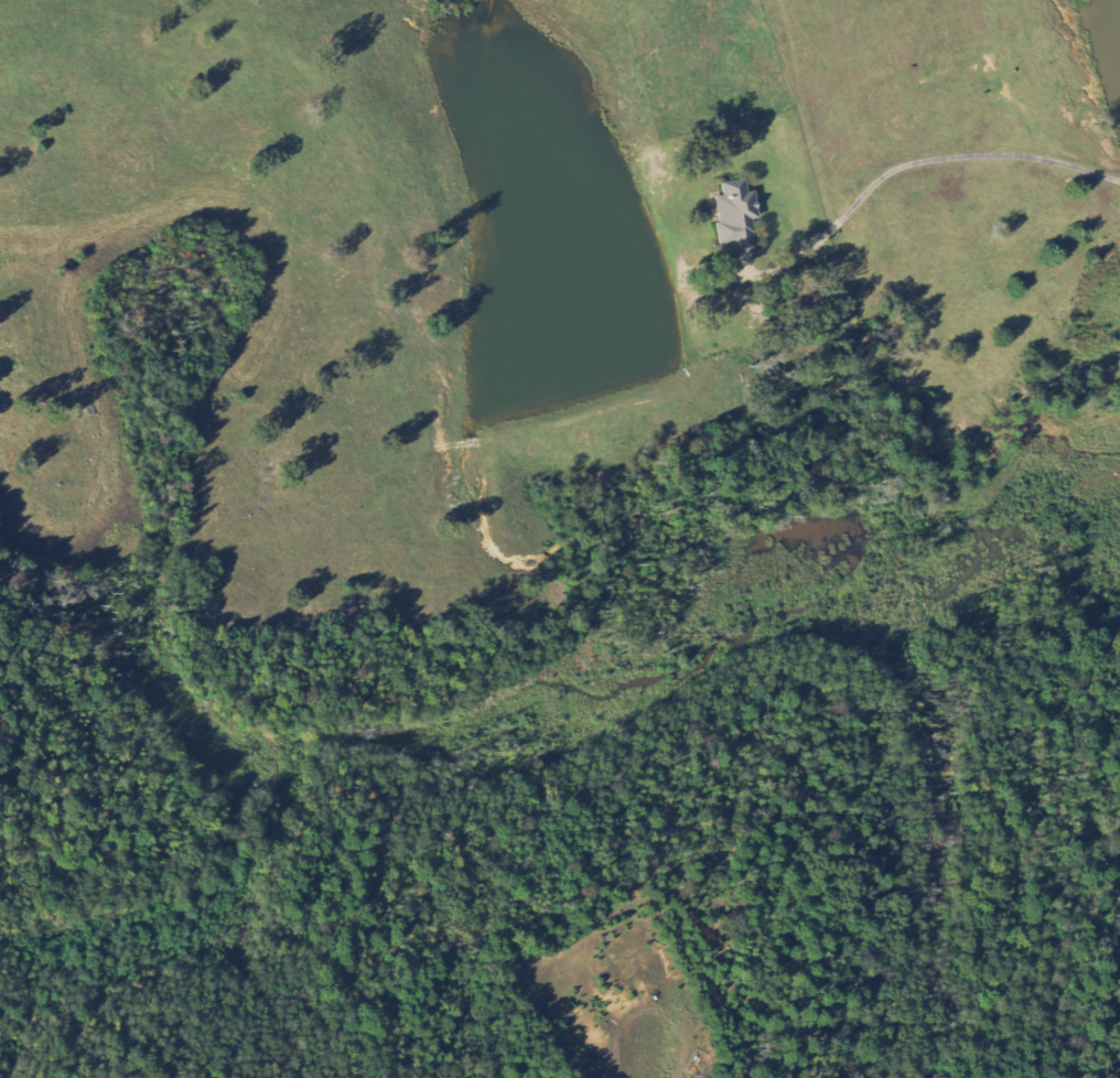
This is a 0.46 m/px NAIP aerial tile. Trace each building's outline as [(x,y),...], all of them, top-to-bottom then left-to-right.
[(755,250),(751,220),(757,220),(754,191),(747,192),(745,180),(721,183),(722,196),(714,197),(719,247),(731,246),(732,253),(755,250)]
